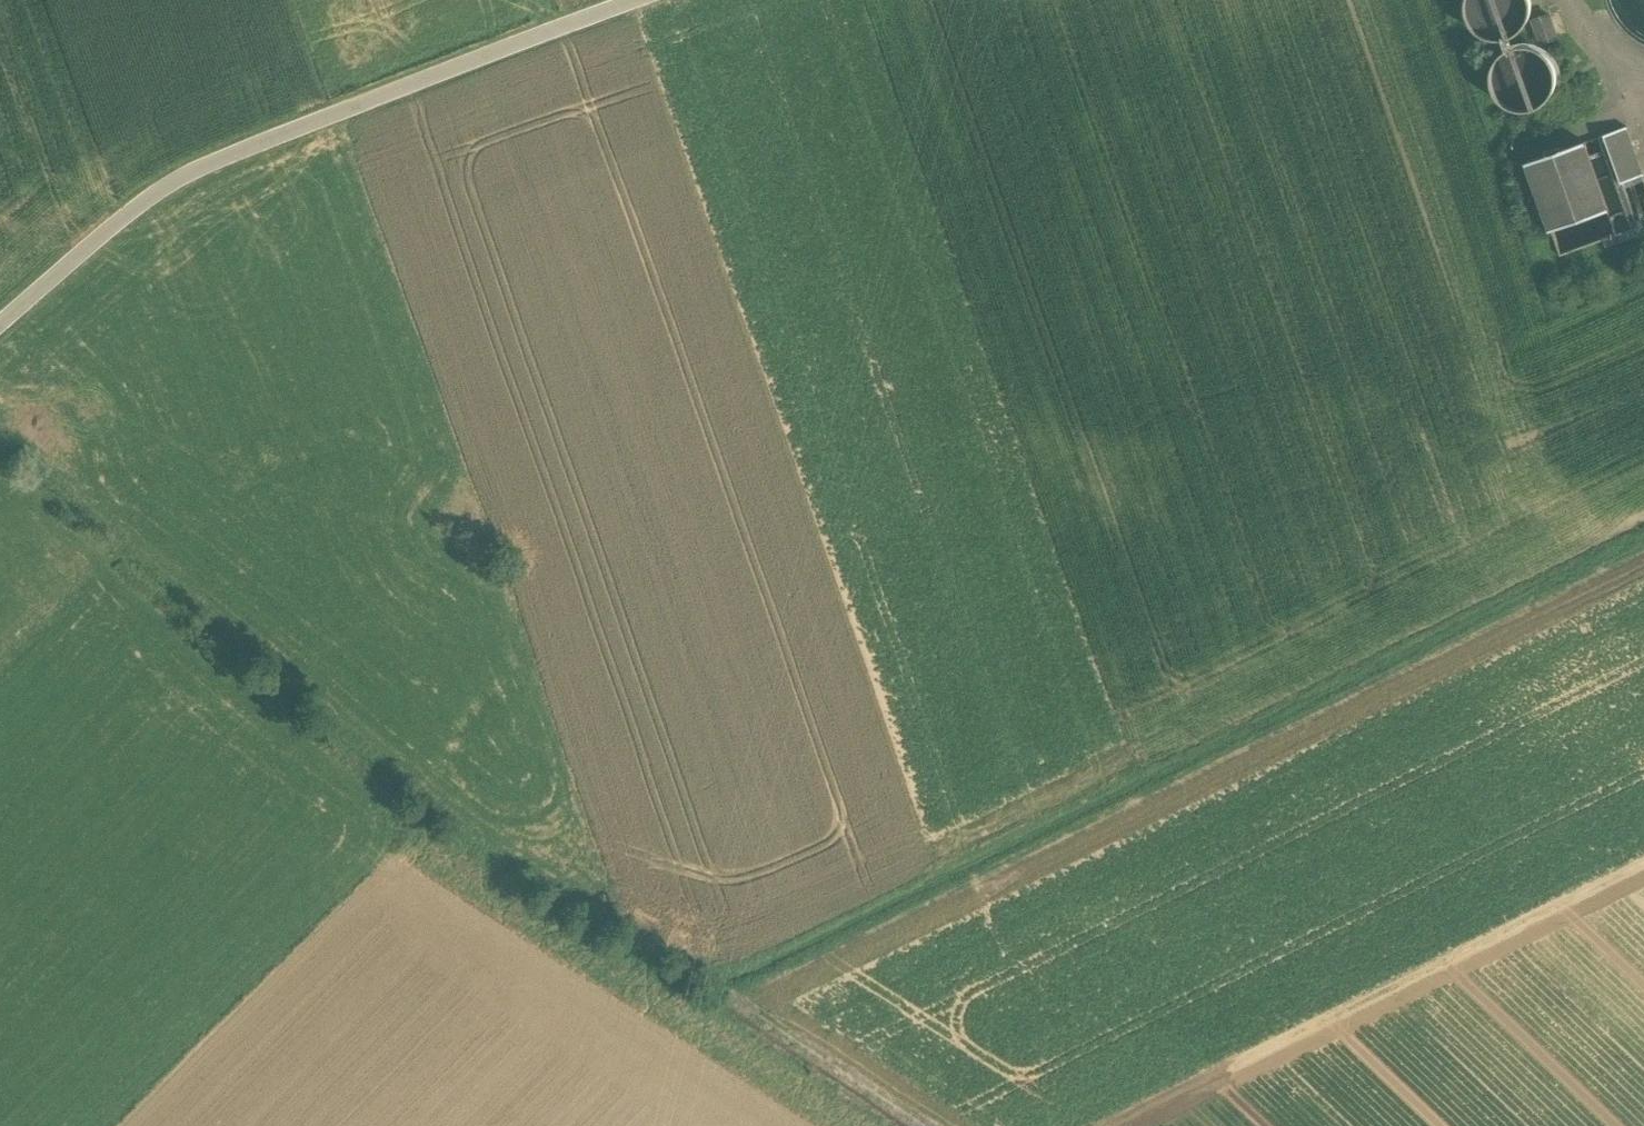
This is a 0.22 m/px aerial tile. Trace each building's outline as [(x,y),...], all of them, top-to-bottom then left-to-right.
[(1548,14),(1534,19),(1543,44),(1557,39),(1548,14)] [(1603,133),(1635,223),(1643,220),(1643,172),(1627,125),(1603,133)] [(1585,140),(1526,162),(1562,260),(1621,238),(1585,140)]
